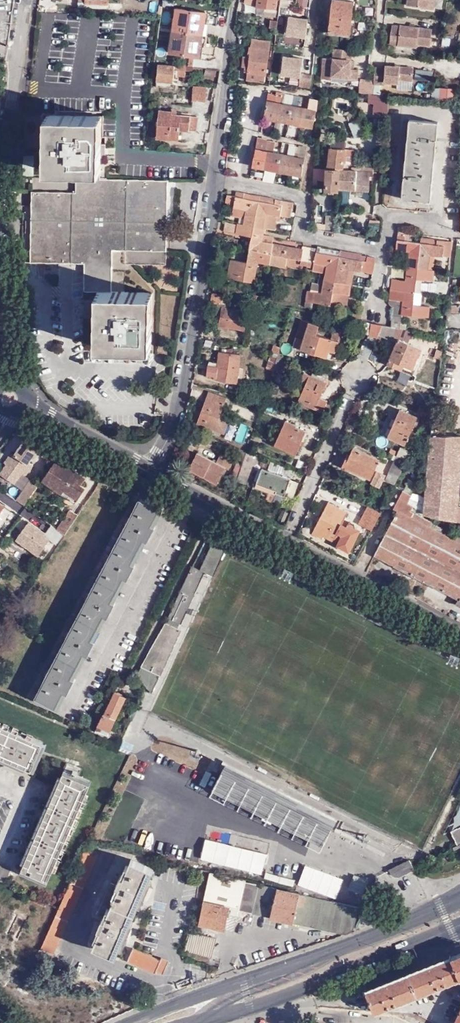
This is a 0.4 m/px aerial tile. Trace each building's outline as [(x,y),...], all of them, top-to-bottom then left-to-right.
[(246,1),(258,3),(258,7),(277,9),(278,0),(246,0),(246,1)] [(330,29),(350,31),(353,0),(333,0),(330,29)] [(407,6),(427,9),(429,0),(407,0),(407,6)] [(280,15),(290,14),(289,6),(278,7),(280,15)] [(175,12),(172,33),(201,37),(205,16),(175,12)] [(309,19),(290,17),(287,36),(307,39),(309,19)] [(269,27),(277,28),(278,19),(270,19),(269,27)] [(408,26),(407,26),(399,25),(399,26),(391,25),(389,40),(397,41),(397,45),(416,47),(416,44),(429,45),(431,28),(412,27),(411,26),(411,29),(408,29),(408,26)] [(198,60),(201,37),(172,33),(168,55),(198,60)] [(246,71),(264,73),(265,73),(269,40),(250,38),(249,46),(247,46),(246,55),(242,55),(241,61),(244,61),(244,66),(244,70),(246,71)] [(351,62),(352,51),(334,49),(331,77),(349,79),(349,81),(356,82),(357,71),(353,71),(350,71),(351,62)] [(300,88),(312,89),(313,76),(302,75),(304,59),(285,58),(283,77),(301,78),(300,88)] [(192,66),(192,69),(204,71),(205,68),(205,63),(193,61),(192,66)] [(183,79),(184,68),(173,66),(172,68),(157,66),(155,82),(172,84),(173,77),(183,79)] [(384,70),(375,69),(373,85),(384,86),(384,83),(397,84),(398,80),(412,81),(413,69),(385,67),(384,70)] [(263,82),(264,73),(246,71),(245,80),(263,82)] [(368,95),(372,95),(373,86),(359,84),(358,94),(368,95)] [(205,100),(205,86),(192,85),(191,99),(205,100)] [(455,87),(433,87),(433,98),(454,98),(455,87)] [(431,101),(433,91),(424,90),(423,100),(431,101)] [(372,95),(368,95),(367,103),(373,104),(372,118),(387,119),(388,97),(372,95)] [(291,106),(274,102),(266,101),(263,118),(313,128),(317,101),(301,98),(300,104),(304,105),(309,105),(308,110),(303,109),(299,108),(291,106)] [(157,133),(178,135),(179,129),(196,131),(197,117),(172,114),(172,112),(159,110),(157,133)] [(96,142),(97,115),(49,113),(48,141),(45,141),(44,165),(75,166),(75,170),(75,177),(31,176),(30,215),(29,260),(56,261),(73,262),(83,262),(82,289),(97,290),(100,290),(99,318),(96,317),(95,342),(151,343),(151,319),(148,319),(149,292),(123,291),(124,263),(162,264),(163,219),(165,179),(100,177),(100,152),(100,142),(96,142)] [(424,121),(411,119),(402,199),(415,200),(430,202),(439,123),(424,121)] [(361,136),(362,121),(351,121),(351,136),(361,136)] [(264,146),(274,148),(275,142),(267,140),(267,138),(258,137),(252,166),(301,176),(304,159),(298,157),(292,156),(273,152),(263,150),(264,146)] [(292,151),(292,156),(298,157),(304,159),(307,147),(298,145),(298,146),(299,147),(298,152),(292,151)] [(328,169),(339,170),(342,170),(343,160),(353,161),(353,153),(343,152),(343,149),(329,148),(328,169)] [(32,174),(32,154),(22,154),(22,173),(32,174)] [(337,191),(338,188),(339,170),(328,169),(327,169),(326,190),(337,191)] [(342,170),(339,170),(338,188),(370,190),(371,176),(373,176),(373,172),(342,170)] [(354,269),(365,271),(367,261),(366,261),(367,256),(362,255),(362,254),(341,249),(341,252),(340,256),(317,252),(318,248),(304,245),(303,249),(272,243),(273,236),(263,234),(264,227),(268,213),(277,215),(280,216),(280,214),(288,216),(288,214),(291,202),(237,191),(236,196),(227,194),(225,205),(233,206),(232,215),(244,218),(243,224),(238,223),(237,224),(225,221),(223,230),(236,233),(236,234),(251,237),(246,261),(230,258),(227,277),(253,282),(257,261),(285,266),(287,257),(301,260),(300,264),(313,267),(312,271),(325,273),(323,284),(312,282),(311,291),(308,290),(305,306),(312,308),(313,302),(331,305),(331,302),(332,299),(336,300),(337,292),(349,294),(350,284),(344,283),(348,268),(354,269)] [(297,203),(291,202),(288,214),(295,216),(297,203)] [(274,229),(277,215),(268,213),(264,227),(274,229)] [(334,215),(315,213),(314,227),(334,229),(334,215)] [(399,228),(398,235),(406,236),(406,240),(409,240),(410,229),(399,228)] [(392,278),(390,299),(404,301),(403,314),(429,317),(430,306),(422,305),(423,292),(422,291),(416,291),(417,279),(423,279),(433,280),(434,270),(433,270),(428,270),(430,254),(435,254),(444,255),(446,240),(423,237),(422,242),(409,240),(406,240),(406,236),(398,235),(396,250),(409,252),(406,279),(392,278)] [(318,247),(318,248),(317,252),(340,256),(341,252),(318,247)] [(375,263),(367,261),(365,271),(373,272),(375,263)] [(350,284),(354,269),(348,268),(344,283),(350,284)] [(215,284),(214,291),(227,294),(228,286),(215,284)] [(347,304),(349,294),(337,292),(336,300),(332,299),(331,302),(347,304)] [(220,315),(219,325),(244,330),(248,311),(228,308),(230,296),(212,293),(211,302),(217,303),(215,314),(220,315)] [(402,319),(403,314),(404,301),(390,299),(389,302),(393,307),(392,318),(402,319)] [(392,318),(390,326),(402,328),(405,319),(402,319),(392,318)] [(302,319),(296,336),(304,339),(309,321),(302,319)] [(319,324),(309,321),(304,339),(296,336),(293,346),(332,359),(338,341),(340,335),(341,333),(334,330),(331,338),(316,334),(319,324)] [(363,334),(370,335),(373,322),(365,321),(363,334)] [(370,335),(378,337),(379,335),(383,324),(373,322),(370,335)] [(412,330),(402,328),(390,326),(383,324),(379,335),(390,340),(391,338),(398,341),(388,363),(402,369),(404,365),(412,368),(421,349),(406,342),(412,330)] [(361,331),(349,328),(347,337),(359,340),(361,331)] [(358,355),(367,359),(378,337),(370,335),(364,341),(358,355)] [(380,352),(373,349),(370,355),(378,358),(380,352)] [(235,384),(239,355),(220,352),(218,362),(209,361),(208,364),(207,365),(206,376),(215,380),(227,382),(235,384)] [(273,370),(277,357),(278,354),(271,352),(265,368),(272,371),(273,370)] [(283,359),(277,357),(273,370),(278,372),(283,359)] [(325,375),(314,370),(312,376),(304,372),(300,382),(304,384),(297,402),(321,413),(327,401),(319,397),(326,382),(323,381),(325,375)] [(219,416),(225,399),(207,392),(197,424),(223,433),(227,424),(217,421),(219,416)] [(405,444),(417,418),(400,409),(388,436),(405,444)] [(274,445),(295,454),(305,431),(295,427),(295,426),(285,421),(274,445)] [(241,423),(236,440),(245,442),(249,425),(241,423)] [(455,520),(459,522),(459,504),(456,503),(459,441),(459,436),(430,436),(424,514),(455,520)] [(371,478),(380,459),(353,446),(350,454),(348,453),(343,465),(371,478)] [(400,447),(396,456),(407,461),(411,453),(400,447)] [(243,462),(246,452),(238,449),(234,459),(243,462)] [(228,469),(233,460),(220,454),(216,462),(197,452),(189,468),(216,483),(225,467),(228,469)] [(261,458),(246,452),(243,462),(242,465),(239,475),(251,479),(255,465),(258,466),(261,458)] [(29,462),(30,460),(24,455),(20,460),(11,453),(4,463),(6,464),(0,473),(0,474),(14,484),(21,473),(25,468),(29,471),(33,465),(29,462)] [(86,475),(59,456),(42,480),(61,493),(64,488),(77,498),(86,486),(81,483),(86,475)] [(407,461),(396,456),(387,474),(388,474),(398,479),(407,461)] [(239,475),(242,465),(236,463),(231,478),(238,480),(239,475)] [(290,479),(262,468),(257,481),(277,488),(275,492),(284,496),(290,479)] [(376,470),(371,483),(380,487),(386,474),(376,470)] [(395,484),(398,479),(388,474),(386,479),(395,484)] [(16,500),(24,505),(35,490),(39,484),(31,478),(16,500)] [(298,481),(290,479),(284,496),(292,499),(298,481)] [(277,488),(257,481),(255,480),(251,490),(267,496),(266,498),(274,501),(274,500),(282,503),(284,496),(275,492),(277,488)] [(64,488),(61,493),(74,502),(77,498),(64,488)] [(393,508),(396,510),(431,527),(433,524),(421,518),(422,517),(409,510),(411,506),(406,503),(410,495),(402,491),(393,508)] [(46,677),(36,697),(54,707),(63,691),(67,693),(74,678),(70,676),(83,653),(86,655),(94,640),(91,638),(103,615),(106,617),(114,602),(111,600),(123,577),(127,579),(134,564),(131,562),(143,539),(147,541),(154,526),(151,524),(159,509),(140,498),(129,519),(127,518),(123,524),(126,526),(109,557),(107,556),(103,562),(106,564),(89,595),(87,594),(83,601),(86,602),(69,633),(67,632),(63,638),(66,640),(49,671),(46,670),(43,675),(46,677)] [(347,512),(328,502),(313,532),(322,537),(323,535),(338,543),(344,532),(338,529),(347,512)] [(10,511),(0,504),(0,525),(10,511)] [(372,530),(381,513),(366,506),(359,523),(372,530)] [(66,535),(78,515),(70,510),(58,529),(66,535)] [(431,527),(396,510),(373,555),(458,599),(456,603),(459,605),(459,533),(458,532),(454,538),(431,527)] [(43,529),(46,523),(33,514),(29,520),(43,529)] [(45,535),(58,545),(64,535),(66,535),(58,529),(52,525),(45,535)] [(199,569),(191,566),(168,616),(155,637),(155,638),(150,649),(136,674),(151,692),(180,630),(177,628),(204,571),(212,575),(226,545),(213,539),(199,569)] [(109,733),(124,700),(114,695),(104,717),(102,717),(97,727),(109,733)] [(0,729),(0,760),(13,766),(30,773),(41,747),(0,729)] [(337,818),(226,762),(210,797),(322,852),(337,818)] [(49,881),(89,789),(61,776),(55,791),(42,820),(30,848),(21,868),(49,881)] [(451,831),(458,845),(459,844),(459,826),(451,831)] [(205,838),(200,859),(262,873),(267,852),(205,838)] [(99,854),(85,848),(40,949),(39,950),(53,956),(99,854)] [(138,902),(154,868),(130,857),(122,875),(120,874),(115,884),(109,881),(95,914),(101,917),(96,927),(99,928),(92,944),(115,955),(125,933),(138,902)] [(386,871),(389,870),(408,860),(406,857),(384,867),(386,871)] [(395,876),(397,877),(414,869),(409,859),(408,860),(389,870),(390,872),(390,873),(391,874),(392,875),(393,876),(394,876),(395,876)] [(305,864),(297,884),(336,898),(344,878),(305,864)] [(3,882),(9,869),(0,865),(0,880),(3,882)] [(363,894),(369,879),(354,873),(348,889),(363,894)] [(342,904),(244,880),(238,909),(300,924),(345,934),(353,931),(359,908),(342,904)] [(205,901),(199,924),(224,930),(230,908),(205,901)] [(189,931),(184,950),(212,957),(217,938),(189,931)] [(289,952),(287,945),(279,948),(281,955),(289,952)] [(151,973),(153,974),(154,972),(162,975),(167,962),(160,959),(159,961),(156,960),(131,949),(126,962),(151,973)] [(268,952),(258,955),(260,962),(270,959),(268,952)] [(366,991),(375,1012),(389,1006),(390,1009),(396,1006),(395,1004),(438,987),(439,989),(446,987),(444,984),(459,978),(459,953),(371,989),(366,991)]
